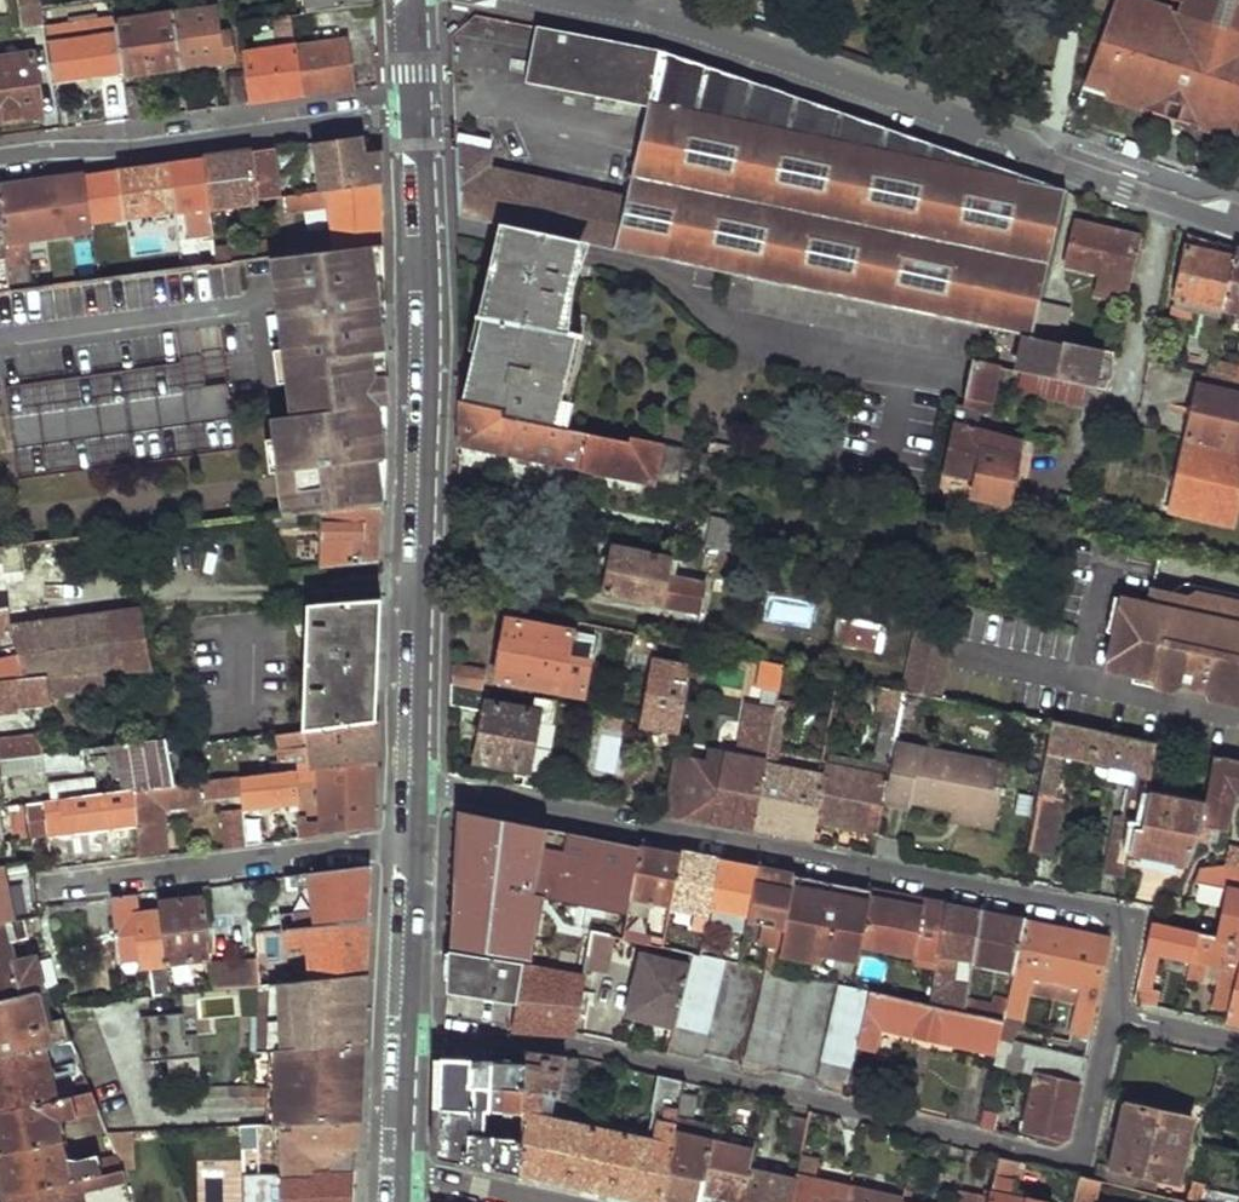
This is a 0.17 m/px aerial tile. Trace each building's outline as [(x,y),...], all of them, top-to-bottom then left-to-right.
[(24,25),(44,23),(41,0),(21,0),(24,25)] [(125,21),(123,0),(113,0),(116,19),(116,22),(125,21)] [(302,14),(372,5),(372,0),(301,0),(302,14)] [(1238,138),(1238,0),(1178,0),(1175,7),(1155,0),(1112,0),(1086,85),(1107,93),(1106,98),(1155,113),(1154,118),(1160,119),(1165,103),(1188,110),(1183,125),(1190,127),(1191,123),(1238,138)] [(175,14),(183,67),(234,59),(231,32),(222,33),(217,9),(175,14)] [(123,75),(183,67),(175,14),(125,21),(116,22),(123,72),(123,75)] [(245,73),(249,103),(283,98),(305,95),(298,47),(293,15),(278,17),(282,50),(243,56),(245,73)] [(45,29),(53,83),(123,72),(116,22),(116,19),(45,29)] [(457,148),(459,216),(506,226),(578,241),(733,273),(981,325),(1034,336),(1042,301),(1066,190),(679,53),(661,50),(535,26),(523,82),(648,107),(627,195),(487,166),(489,151),(457,148)] [(298,47),(305,95),(354,88),(347,40),(298,47)] [(43,115),(34,54),(0,59),(0,121),(43,115)] [(226,74),(231,106),(249,103),(245,73),(226,74)] [(125,88),(129,120),(150,117),(145,85),(125,88)] [(1188,110),(1165,103),(1160,119),(1183,125),(1188,110)] [(317,146),(322,191),(379,184),(378,157),(362,158),(360,141),(333,144),(317,146)] [(251,155),(256,200),(281,197),(276,152),(251,155)] [(201,161),(207,211),(256,205),(256,200),(251,155),(225,158),(201,161)] [(167,166),(173,211),(183,210),(187,234),(210,231),(207,211),(201,161),(186,163),(167,166)] [(117,172),(123,222),(173,216),(173,211),(167,166),(137,170),(117,172)] [(30,287),(23,241),(63,236),(57,180),(36,183),(0,188),(0,244),(6,290),(30,287)] [(324,209),(326,234),(262,242),(264,257),(294,253),(370,243),(382,241),(379,184),(322,191),(285,196),(286,209),(287,213),(324,209)] [(256,200),(256,205),(257,212),(286,209),(285,196),(281,197),(256,200)] [(1078,222),(1068,265),(1097,271),(1093,291),(1128,299),(1142,237),(1078,222)] [(506,226),(486,317),(558,330),(578,241),(506,226)] [(210,231),(211,242),(212,248),(233,246),(231,228),(210,231)] [(1191,234),(1173,313),(1202,319),(1206,304),(1212,305),(1203,343),(1216,346),(1223,316),(1238,250),(1221,244),(1191,234)] [(93,238),(69,243),(75,277),(99,273),(93,238)] [(387,313),(382,241),(370,243),(380,314),(387,313)] [(177,246),(180,268),(214,263),(212,248),(211,242),(177,246)] [(212,248),(214,263),(264,257),(262,242),(233,246),(212,248)] [(370,243),(294,253),(296,266),(299,297),(301,305),(286,307),(291,346),(296,380),(307,380),(311,412),(278,417),(281,437),(286,473),(297,471),(304,517),(329,515),(380,510),(372,457),(386,456),(381,426),(378,400),(375,380),(369,334),(363,333),(361,316),(380,314),(370,243)] [(123,248),(128,275),(180,268),(177,246),(152,249),(151,244),(123,248)] [(1223,316),(1234,319),(1235,313),(1238,313),(1238,250),(1223,316)] [(299,297),(296,266),(285,267),(289,298),(299,297)] [(728,305),(973,355),(981,325),(733,273),(728,305)] [(1042,301),(1034,336),(1064,342),(1072,307),(1042,301)] [(385,349),(380,314),(361,316),(363,333),(369,334),(375,380),(389,379),(388,349),(385,349)] [(484,369),(477,404),(503,410),(502,415),(568,429),(572,407),(568,406),(583,335),(558,330),(486,317),(475,366),(484,369)] [(981,325),(973,355),(971,362),(999,368),(1044,377),(1089,387),(1108,392),(1117,353),(1064,342),(1034,336),(981,325)] [(1203,343),(1200,358),(1213,360),(1216,346),(1203,343)] [(296,380),(291,346),(281,348),(286,382),(296,380)] [(1172,359),(1171,366),(1203,373),(1210,374),(1213,360),(1200,358),(1180,354),(1179,360),(1172,359)] [(209,357),(1,385),(13,476),(221,449),(209,357)] [(1213,360),(1210,374),(1238,381),(1238,366),(1213,360)] [(971,362),(963,400),(982,404),(992,407),(999,368),(971,362)] [(475,366),(467,402),(477,404),(484,369),(475,366)] [(1189,437),(1238,448),(1238,393),(1238,386),(1238,381),(1210,374),(1203,373),(1201,384),(1189,437)] [(1044,377),(1040,396),(1085,406),(1089,387),(1044,377)] [(389,424),(389,398),(378,400),(381,426),(389,424)] [(955,415),(970,418),(968,426),(977,428),(982,404),(963,400),(963,404),(959,404),(955,415)] [(460,430),(459,445),(652,487),(653,483),(662,442),(637,437),(628,436),(626,442),(568,429),(502,415),(503,410),(477,404),(467,402),(461,401),(460,430)] [(954,422),(943,467),(956,470),(978,475),(974,496),(1011,504),(1024,440),(977,428),(968,426),(954,422)] [(639,424),(637,437),(662,442),(665,430),(639,424)] [(665,430),(662,442),(685,447),(690,449),(692,436),(665,430)] [(286,473),(281,437),(269,438),(274,475),(286,473)] [(1171,512),(1236,525),(1238,513),(1238,448),(1189,437),(1171,512)] [(662,442),(653,483),(676,488),(685,447),(662,442)] [(702,451),(698,466),(715,469),(719,455),(702,451)] [(387,509),(389,455),(386,456),(372,457),(380,510),(387,509)] [(304,517),(297,471),(286,473),(291,519),(302,517),(304,517)] [(329,515),(325,569),(377,563),(378,536),(380,510),(329,515)] [(268,521),(268,533),(302,530),(302,517),(291,519),(268,521)] [(712,518),(706,548),(742,555),(748,526),(712,518)] [(614,548),(604,592),(699,613),(704,585),(667,577),(670,560),(614,548)] [(1132,596),(1125,629),(1118,664),(1146,669),(1169,674),(1190,678),(1191,673),(1212,678),(1211,683),(1234,688),(1238,689),(1238,604),(1159,587),(1156,602),(1132,596)] [(1132,596),(1123,594),(1116,627),(1125,629),(1132,596)] [(307,608),(302,732),(377,721),(379,666),(381,600),(307,608)] [(28,680),(11,611),(11,608),(0,610),(0,638),(5,666),(0,667),(0,683),(28,680)] [(11,611),(28,680),(47,678),(66,676),(119,670),(108,615),(36,623),(34,608),(11,611)] [(108,615),(119,670),(152,667),(143,612),(108,615)] [(838,615),(833,641),(882,651),(888,626),(838,615)] [(506,617),(494,679),(582,696),(589,662),(571,659),(578,631),(561,627),(560,622),(549,620),(548,626),(506,617)] [(905,690),(934,696),(948,631),(918,625),(905,690)] [(578,631),(571,659),(589,662),(595,635),(578,631)] [(657,638),(652,658),(664,661),(669,640),(657,638)] [(680,643),(677,663),(693,666),(697,646),(680,643)] [(652,658),(639,727),(679,735),(693,666),(677,663),(664,661),(652,658)] [(762,660),(756,688),(780,692),(785,665),(762,660)] [(453,665),(452,683),(481,689),(485,671),(453,665)] [(1169,674),(1146,669),(1144,676),(1168,682),(1169,674)] [(47,678),(49,695),(67,693),(66,676),(47,678)] [(50,705),(49,695),(47,678),(28,680),(0,683),(0,710),(50,705)] [(485,712),(476,763),(527,773),(523,786),(540,789),(554,711),(556,703),(536,699),(534,710),(488,701),(490,690),(481,689),(452,683),(452,706),(485,712)] [(884,685),(879,709),(900,714),(905,690),(884,685)] [(556,703),(554,711),(593,719),(595,710),(556,703)] [(728,756),(715,823),(753,830),(769,748),(776,715),(763,713),(754,761),(728,756)] [(776,715),(769,748),(780,751),(786,718),(776,715)] [(284,744),(285,750),(310,747),(312,770),(375,762),(376,740),(377,721),(302,732),(275,735),(276,745),(284,744)] [(1053,721),(1037,807),(1029,851),(1054,856),(1066,799),(1056,797),(1064,757),(1090,762),(1096,730),(1053,721)] [(889,725),(886,734),(896,736),(898,726),(889,725)] [(1096,730),(1090,762),(1135,770),(1126,817),(1117,816),(1106,875),(1123,878),(1128,854),(1129,846),(1136,847),(1147,793),(1157,743),(1096,730)] [(119,745),(127,793),(130,792),(180,787),(172,738),(119,745)] [(31,755),(29,739),(0,742),(0,759),(31,755)] [(895,739),(887,778),(884,794),(911,801),(911,794),(949,802),(998,812),(1007,763),(895,739)] [(769,748),(753,830),(783,836),(813,841),(817,824),(829,765),(830,761),(817,758),(814,773),(777,765),(780,751),(769,748)] [(49,753),(51,772),(86,768),(85,749),(49,753)] [(51,772),(49,753),(31,755),(0,759),(0,778),(51,772)] [(1204,805),(1198,835),(1205,836),(1209,822),(1218,824),(1226,788),(1238,791),(1238,760),(1215,755),(1204,805)] [(318,780),(320,826),(299,829),(300,840),(372,830),(374,790),(375,762),(312,770),(295,772),(296,791),(314,789),(313,781),(318,780)] [(829,765),(817,824),(876,835),(884,794),(887,778),(829,765)] [(238,780),(240,795),(242,810),(257,808),(289,804),(289,815),(298,813),(296,791),(295,772),(238,780)] [(671,775),(664,813),(690,818),(696,781),(671,775)] [(53,785),(55,803),(100,797),(98,780),(53,785)] [(130,792),(134,823),(139,860),(167,857),(160,809),(199,805),(199,800),(240,795),(238,780),(180,787),(130,792)] [(41,804),(43,820),(62,818),(63,826),(57,827),(57,834),(134,823),(130,792),(127,793),(100,797),(55,803),(41,804)] [(1147,793),(1136,847),(1129,846),(1128,854),(1187,865),(1198,835),(1204,805),(1147,793)] [(949,802),(947,815),(995,823),(998,812),(949,802)] [(25,806),(28,838),(46,836),(43,820),(41,804),(25,806)] [(8,809),(12,840),(28,838),(25,806),(8,809)] [(243,819),(247,846),(261,845),(257,808),(242,810),(243,819)] [(0,810),(0,842),(12,840),(8,809),(3,809),(0,810)] [(289,815),(290,830),(299,829),(298,813),(289,815)] [(222,821),(225,849),(247,846),(243,819),(222,821)] [(456,861),(439,860),(441,827),(424,826),(421,873),(442,874),(442,877),(455,878),(456,861)] [(290,830),(290,841),(300,840),(299,829),(290,830)] [(47,841),(51,871),(72,869),(67,838),(47,841)] [(619,840),(604,909),(595,907),(591,929),(613,934),(624,937),(642,844),(619,840)] [(642,844),(624,937),(642,941),(651,899),(671,904),(682,852),(662,848),(642,844)] [(1227,863),(1238,865),(1238,849),(1230,847),(1227,863)] [(682,852),(671,904),(709,913),(720,860),(701,856),(682,852)] [(720,860),(709,913),(701,954),(710,956),(713,943),(722,945),(726,926),(714,924),(716,909),(749,916),(759,867),(737,863),(720,860)] [(26,918),(32,917),(37,917),(32,863),(0,867),(0,923),(26,918)] [(1227,863),(1199,867),(1195,883),(1229,890),(1219,937),(1238,942),(1238,865),(1227,863)] [(310,892),(312,911),(277,915),(279,930),(286,930),(368,920),(370,895),(371,867),(284,877),(286,895),(310,892)] [(759,867),(749,916),(747,922),(775,928),(766,968),(775,970),(779,952),(796,875),(773,870),(759,867)] [(843,884),(796,875),(779,952),(819,961),(820,954),(856,961),(859,948),(872,889),(843,884)] [(226,884),(232,936),(256,933),(251,881),(226,884)] [(210,961),(214,991),(262,986),(261,970),(256,933),(232,936),(226,884),(201,887),(202,898),(210,961)] [(872,889),(859,948),(934,964),(946,904),(920,899),(872,889)] [(111,898),(118,961),(141,958),(142,969),(150,968),(153,998),(169,996),(165,966),(159,912),(137,915),(135,895),(111,898)] [(159,912),(165,966),(210,961),(202,898),(158,904),(159,912)] [(934,964),(926,1004),(963,1012),(966,998),(968,985),(948,979),(954,956),(973,960),(981,911),(964,908),(946,904),(934,964)] [(981,911),(973,960),(1015,968),(1026,920),(1005,915),(981,911)] [(47,1048),(75,1042),(65,1017),(45,1021),(40,991),(45,991),(36,956),(15,961),(11,940),(30,937),(28,926),(26,918),(0,923),(0,1059),(47,1048)] [(668,918),(664,939),(663,945),(672,947),(678,921),(668,918)] [(308,945),(313,981),(366,975),(367,946),(368,920),(286,930),(288,947),(308,945)] [(1026,920),(1015,968),(1008,1000),(1003,1021),(1000,1038),(1013,1042),(1020,1008),(1026,1008),(1030,997),(1034,978),(1083,989),(1079,1006),(1073,1035),(1090,1038),(1113,936),(1069,928),(1026,920)] [(1152,922),(1147,949),(1160,952),(1191,960),(1197,933),(1152,922)] [(548,930),(543,967),(584,974),(587,957),(591,932),(576,929),(574,935),(548,930)] [(591,932),(587,957),(609,961),(613,934),(591,929),(591,932)] [(1191,960),(1187,979),(1204,983),(1208,964),(1221,967),(1212,1008),(1229,1011),(1238,969),(1238,942),(1219,937),(1197,933),(1191,960)] [(652,937),(651,943),(663,945),(664,939),(652,937)] [(1147,949),(1136,1001),(1149,1004),(1160,952),(1147,949)] [(450,978),(464,995),(519,1003),(525,965),(526,961),(451,951),(450,978)] [(689,968),(676,1028),(672,1043),(703,1051),(724,959),(710,956),(701,954),(692,952),(689,968)] [(587,957),(584,974),(606,977),(609,961),(587,957)] [(639,959),(628,1018),(676,1028),(689,968),(639,959)] [(519,1003),(515,1029),(575,1033),(584,974),(543,967),(525,965),(519,1003)] [(261,970),(262,986),(276,984),(290,983),(288,968),(261,970)] [(766,968),(746,1061),(776,1067),(797,975),(793,974),(775,970),(766,968)] [(1229,1011),(1227,1021),(1238,1024),(1238,969),(1229,1011)] [(279,1048),(289,1050),(362,1042),(364,1008),(366,975),(313,981),(290,983),(276,984),(279,1048)] [(1034,978),(1030,997),(1079,1006),(1083,989),(1034,978)] [(855,981),(853,987),(862,990),(864,982),(855,981)] [(840,985),(819,1077),(848,1084),(855,1050),(869,991),(862,990),(853,987),(850,987),(840,985)] [(926,1004),(869,991),(855,1050),(870,1054),(877,1027),(996,1054),(1000,1038),(1003,1021),(963,1012),(926,1004)] [(203,1018),(239,1016),(238,995),(202,997),(203,1018)] [(443,997),(441,1013),(491,1020),(493,1004),(443,997)] [(966,998),(963,1012),(1003,1021),(1008,1000),(995,997),(993,1005),(966,998)] [(184,1016),(146,1014),(143,1070),(197,1073),(200,1034),(183,1033),(184,1016)] [(996,1054),(994,1063),(1038,1074),(1080,1084),(1085,1059),(1013,1042),(1000,1038),(996,1054)] [(289,1050),(290,1108),(291,1121),(359,1120),(361,1080),(362,1042),(289,1050)] [(95,1092),(80,1056),(73,1059),(84,1086),(57,1092),(47,1048),(0,1059),(0,1114),(95,1092)] [(525,1062),(523,1094),(543,1097),(557,1099),(565,1056),(526,1051),(525,1062)] [(1210,1055),(1208,1067),(1215,1070),(1218,1056),(1210,1055)] [(442,1058),(440,1108),(522,1116),(523,1094),(525,1062),(442,1058)] [(1038,1074),(1027,1119),(1035,1129),(1044,1131),(1042,1143),(1057,1146),(1067,1140),(1080,1084),(1038,1074)] [(519,1174),(647,1201),(659,1201),(683,1094),(686,1081),(661,1075),(652,1111),(656,1118),(651,1140),(544,1114),(543,1108),(543,1097),(523,1094),(522,1116),(519,1174)] [(56,1143),(51,1120),(101,1109),(95,1092),(0,1114),(0,1154),(56,1143)] [(659,1201),(701,1201),(703,1193),(713,1143),(687,1137),(691,1121),(694,1121),(695,1119),(699,1097),(683,1094),(659,1201)] [(1123,1104),(1110,1163),(1100,1161),(1096,1178),(1099,1179),(1186,1200),(1188,1189),(1158,1182),(1160,1178),(1179,1182),(1194,1118),(1123,1104)] [(244,1109),(244,1122),(291,1121),(290,1108),(244,1109)] [(440,1108),(438,1156),(481,1165),(519,1174),(522,1116),(440,1108)] [(983,1110),(980,1128),(993,1131),(997,1113),(983,1110)] [(791,1117),(783,1148),(803,1153),(810,1122),(791,1117)] [(691,1121),(687,1137),(713,1143),(718,1124),(695,1119),(694,1121),(691,1121)] [(281,1135),(282,1172),(356,1171),(357,1150),(359,1120),(291,1121),(244,1122),(244,1135),(281,1135)] [(718,1124),(713,1143),(743,1150),(746,1140),(756,1142),(756,1139),(758,1134),(718,1124)] [(713,1143),(703,1193),(742,1201),(749,1170),(752,1157),(756,1142),(746,1140),(743,1150),(713,1143)] [(7,1196),(125,1169),(120,1156),(70,1167),(68,1160),(74,1159),(71,1149),(64,1150),(63,1141),(56,1143),(0,1154),(0,1163),(3,1178),(7,1196)] [(999,1155),(995,1179),(1014,1183),(1019,1160),(999,1155)] [(793,1201),(848,1201),(851,1188),(816,1180),(821,1160),(802,1156),(797,1181),(793,1201)] [(121,1201),(136,1195),(125,1169),(7,1196),(8,1201),(121,1201)] [(742,1201),(793,1201),(797,1181),(749,1170),(742,1201)] [(283,1201),(355,1201),(356,1171),(282,1172),(283,1201)] [(1077,1201),(1094,1201),(1099,1179),(1096,1178),(1083,1175),(1077,1201)] [(995,1179),(992,1190),(1012,1195),(1014,1183),(995,1179)] [(1191,1181),(1188,1189),(1186,1200),(1186,1201),(1201,1201),(1205,1184),(1191,1181)] [(848,1201),(904,1201),(851,1188),(848,1201)] [(1012,1195),(992,1190),(990,1201),(1041,1201),(1012,1195)] [(968,1198),(969,1193),(958,1191),(956,1201),(985,1201),(968,1198)]
